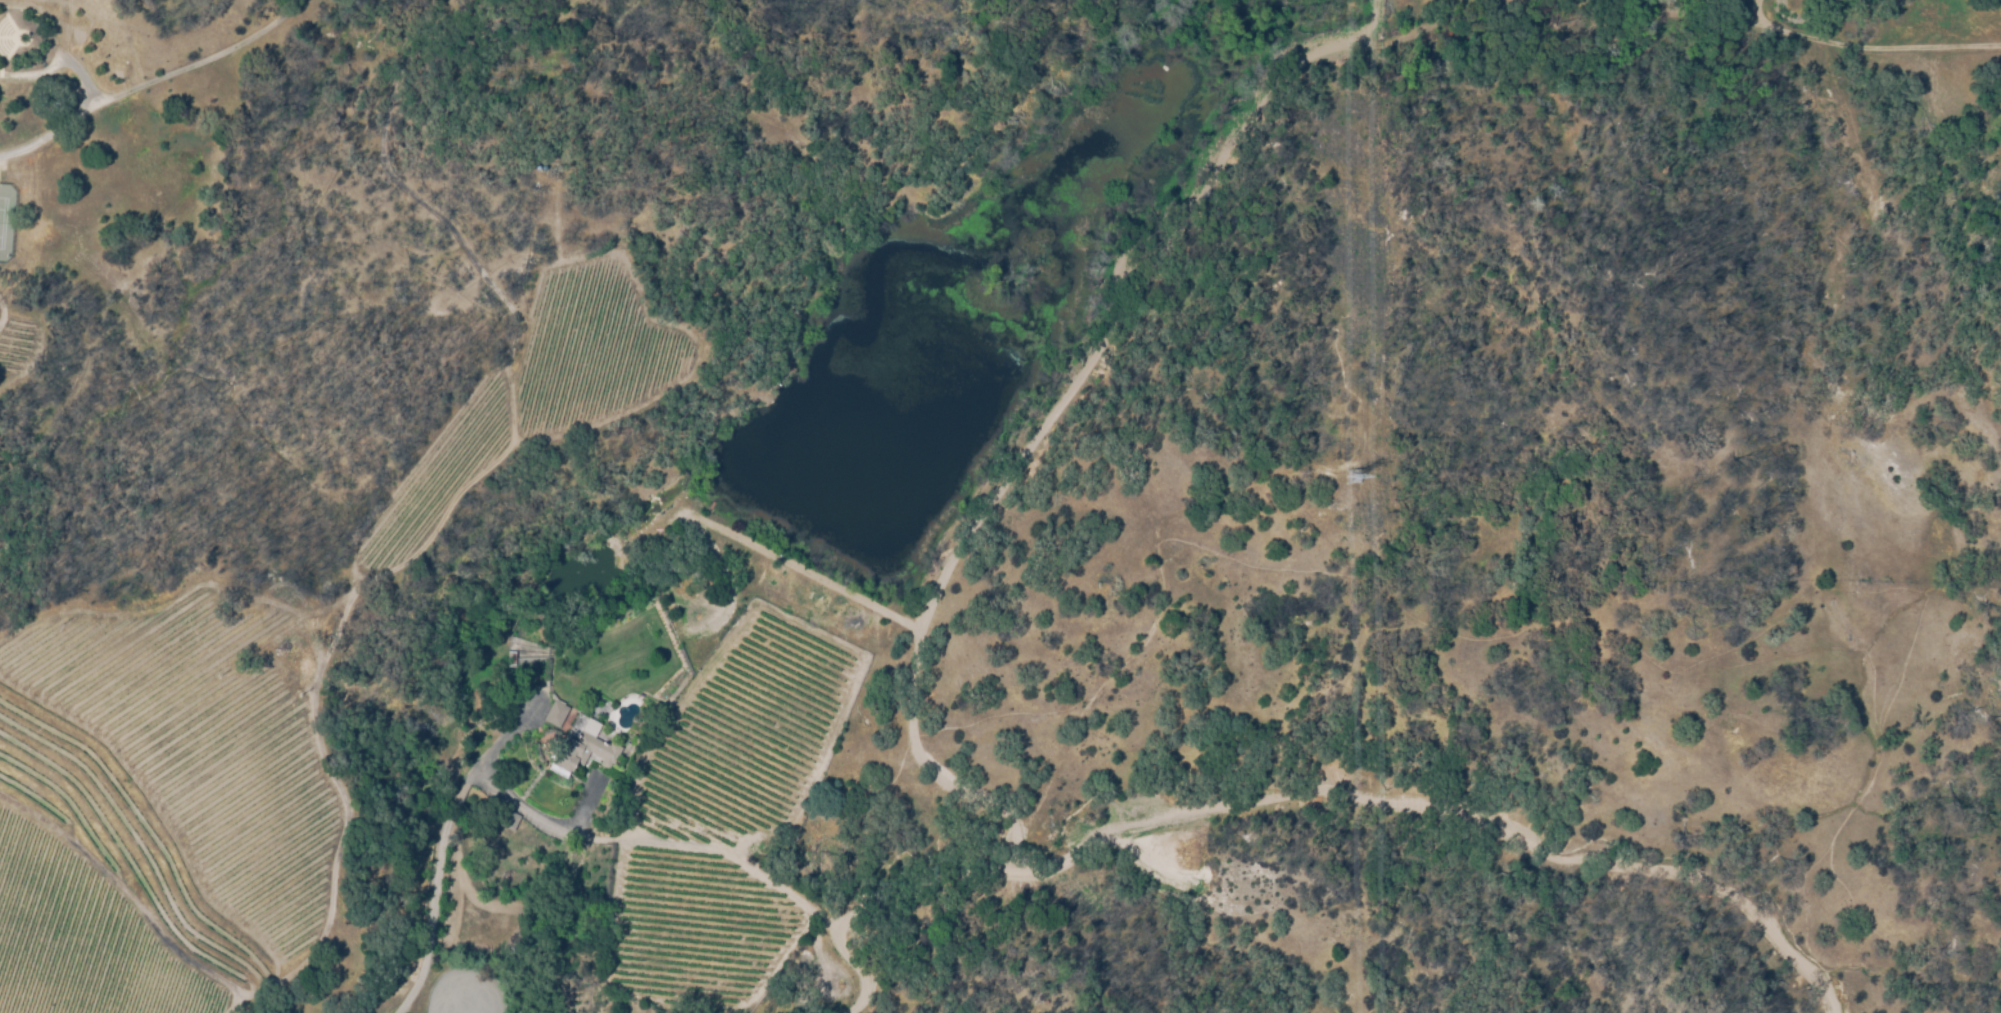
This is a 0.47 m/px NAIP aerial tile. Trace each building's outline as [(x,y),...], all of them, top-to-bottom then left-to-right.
[(517,653),(508,652),(510,638),(518,638),(517,653)] [(559,729),(544,721),(553,701),(569,708),(559,729)] [(592,738),(609,746),(611,743),(622,748),(614,766),(612,765),(610,770),(601,765),(603,760),(590,753),(584,766),(577,763),(573,772),(570,771),(567,778),(550,770),(566,736),(577,741),(588,718),(599,724),(592,738)] [(497,826),(513,832),(519,816),(502,810),(497,826)]
